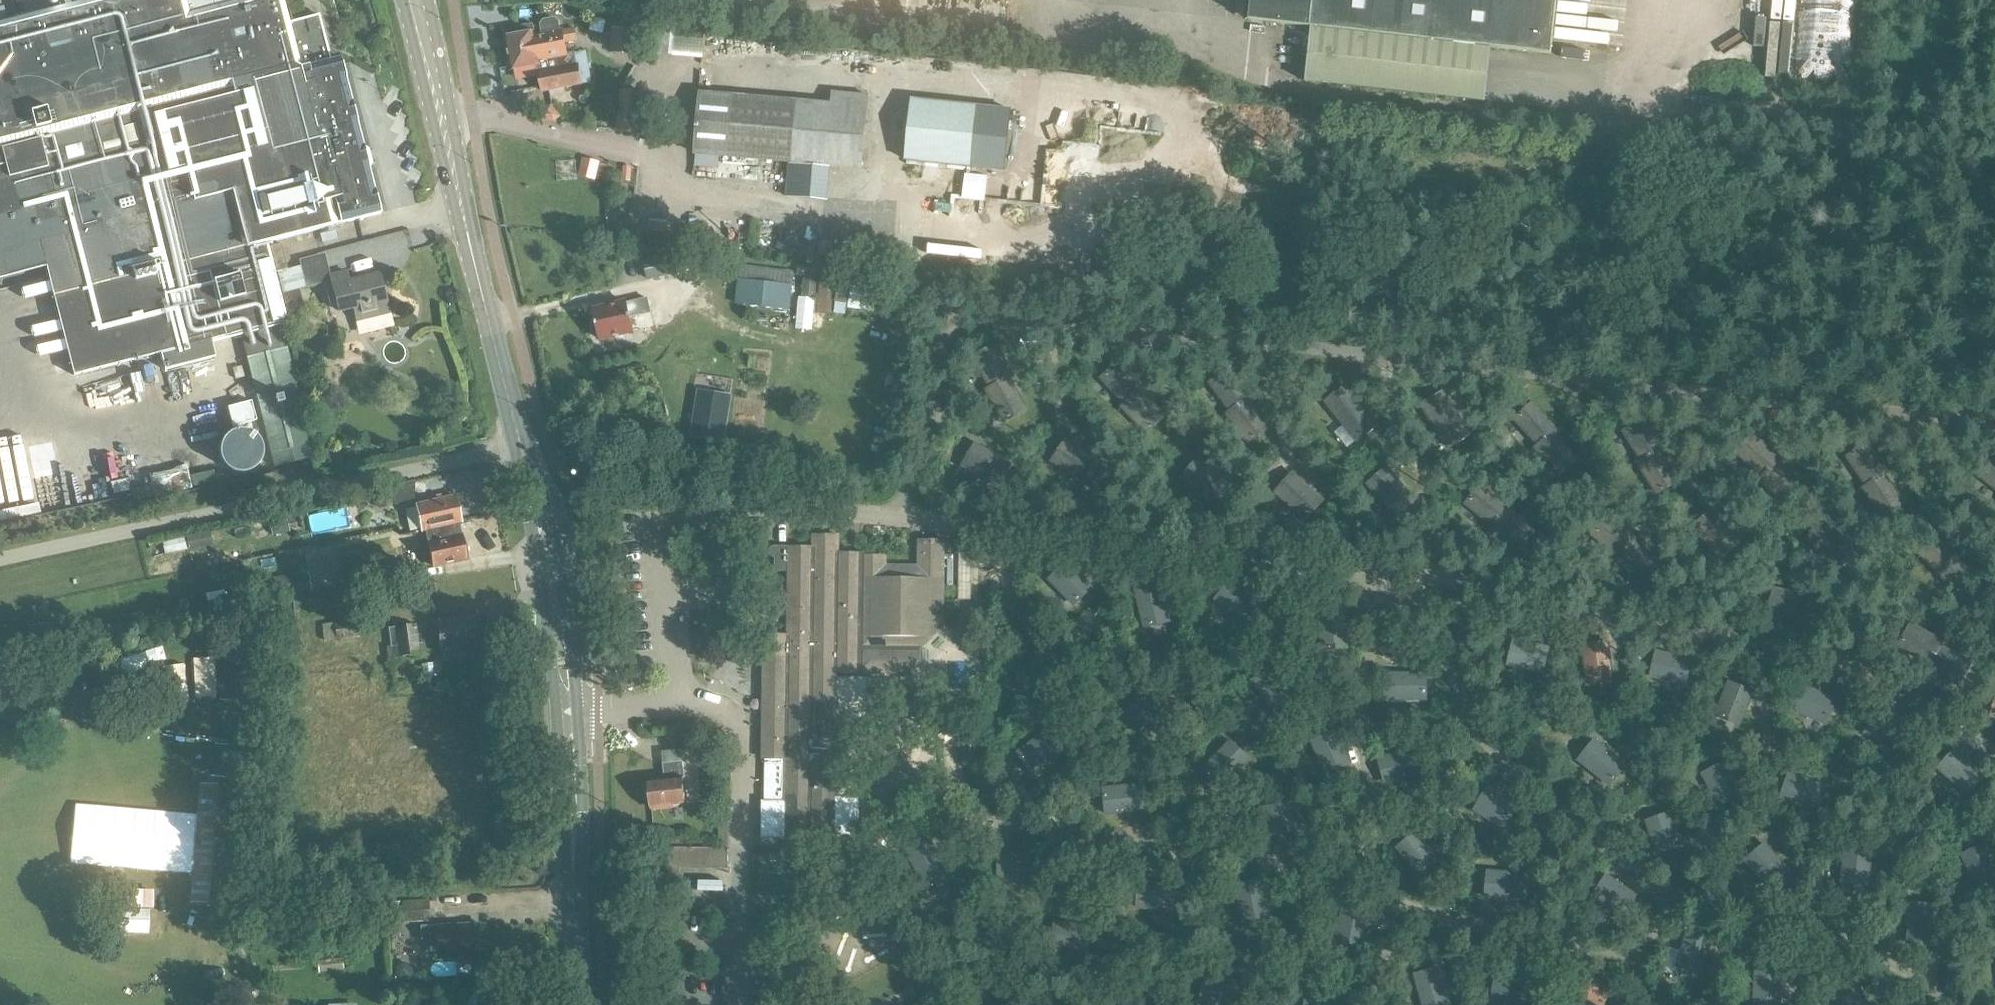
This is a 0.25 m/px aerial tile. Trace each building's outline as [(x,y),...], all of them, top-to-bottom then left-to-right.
[(87,1),(0,23),(0,253),(51,241),(57,264),(85,373),(172,350),(177,367),(228,354),(223,337),(240,333),(281,322),(285,321),(273,272),(271,264),(266,247),(265,242),(382,213),(341,57),(331,59),(301,67),(289,22),(283,0),(87,0),(87,1)] [(1249,20),(1312,27),(1306,82),(1485,102),(1491,48),(1551,55),(1557,0),(1252,0),(1249,20)] [(319,15),(289,22),(301,67),(331,59),(319,15)] [(542,36),(533,37),(538,66),(541,66),(545,89),(580,83),(577,63),(569,65),(566,43),(577,41),(575,30),(562,32),(559,21),(555,18),(544,20),(540,26),(542,36)] [(613,28),(611,53),(636,55),(637,30),(613,28)] [(602,47),(604,34),(591,31),(588,44),(602,47)] [(533,33),(509,37),(515,70),(538,66),(533,37),(533,33)] [(1554,51),(1593,52),(1593,42),(1555,40),(1554,51)] [(725,158),(730,95),(698,93),(694,155),(696,156),(710,157),(725,158)] [(900,96),(896,156),(906,157),(963,161),(967,104),(967,101),(900,96)] [(541,107),(543,120),(555,123),(563,116),(553,105),(541,107)] [(583,158),(579,175),(596,179),(600,162),(583,158)] [(790,163),(788,196),(829,200),(831,166),(803,163),(791,163),(790,163)] [(624,166),(623,180),(631,181),(633,167),(624,166)] [(271,264),(273,272),(287,269),(281,244),(266,247),(271,264)] [(674,278),(668,249),(640,256),(646,284),(674,278)] [(741,268),(740,279),(792,284),(793,274),(741,268)] [(804,276),(817,277),(818,270),(801,268),(801,278),(804,278),(804,276)] [(838,270),(821,268),(817,314),(834,315),(838,270)] [(358,322),(388,314),(378,275),(347,282),(345,274),(331,277),(339,311),(354,307),(358,322)] [(804,276),(804,278),(802,297),(815,298),(817,277),(804,276)] [(792,284),(740,279),(738,278),(735,300),(738,300),(789,306),(791,306),(794,285),(792,284)] [(49,295),(22,303),(25,313),(52,306),(49,295)] [(648,298),(628,302),(628,300),(593,308),(600,342),(635,334),(631,317),(651,312),(648,298)] [(427,339),(437,338),(436,321),(426,322),(427,339)] [(315,457),(281,322),(240,333),(274,467),(315,457)] [(991,388),(1009,379),(1013,376),(996,345),(974,358),(991,388)] [(1117,358),(1100,376),(1125,400),(1138,388),(1140,390),(1145,385),(1117,358)] [(1229,366),(1209,380),(1231,408),(1231,409),(1245,398),(1246,400),(1252,396),(1229,366)] [(1009,379),(991,388),(986,390),(1004,421),(1026,409),(1009,379)] [(1345,384),(1325,399),(1357,439),(1377,424),(1345,384)] [(1125,400),(1120,404),(1149,432),(1165,415),(1140,390),(1138,388),(1125,400)] [(1443,389),(1421,403),(1449,447),(1471,433),(1443,389)] [(1231,408),(1227,411),(1250,442),(1268,428),(1246,400),(1245,398),(1231,409),(1231,408)] [(718,451),(724,406),(692,401),(686,447),(718,451)] [(252,402),(228,407),(233,427),(256,421),(252,402)] [(1553,431),(1554,431),(1558,428),(1533,402),(1515,419),(1538,445),(1553,431)] [(1659,450),(1660,450),(1664,448),(1645,418),(1623,431),(1641,461),(1659,450)] [(222,444),(220,452),(222,459),(225,465),(231,470),(238,473),(245,473),(253,470),(258,465),(262,459),(263,452),(262,444),(258,438),(253,433),(245,430),(238,430),(231,433),(225,438),(222,444)] [(1553,431),(1538,445),(1535,448),(1559,474),(1578,457),(1554,431),(1553,431)] [(1776,460),(1777,461),(1780,457),(1753,434),(1736,453),(1762,476),(1776,460)] [(1108,468),(1066,441),(1052,462),(1094,489),(1108,468)] [(975,442),(962,465),(998,486),(1011,463),(975,442)] [(1883,473),(1884,474),(1888,472),(1868,442),(1847,457),(1866,485),(1883,473)] [(1659,450),(1641,461),(1637,463),(1656,493),(1678,480),(1660,450),(1659,450)] [(154,458),(126,459),(127,479),(155,478),(154,458)] [(1196,458),(1180,478),(1213,504),(1229,484),(1196,458)] [(1981,477),(1994,488),(1994,459),(1981,477)] [(1776,460),(1762,476),(1759,479),(1786,503),(1803,484),(1789,471),(1777,461),(1776,460)] [(99,494),(96,464),(77,465),(79,495),(99,494)] [(1385,466),(1366,482),(1395,514),(1414,498),(1385,466)] [(1293,471),(1275,491),(1306,518),(1324,498),(1293,471)] [(1883,473),(1866,485),(1862,488),(1883,517),(1904,503),(1884,474),(1883,473)] [(1480,481),(1465,502),(1491,522),(1492,523),(1501,509),(1504,511),(1510,504),(1480,481)] [(415,505),(415,508),(404,510),(409,532),(420,529),(421,532),(424,531),(459,523),(461,523),(455,496),(415,505)] [(1491,522),(1488,527),(1518,550),(1532,533),(1504,511),(1501,509),(1492,523),(1491,522)] [(1713,510),(1693,526),(1718,557),(1738,542),(1724,524),(1713,510)] [(1607,511),(1591,531),(1619,554),(1632,539),(1634,540),(1638,536),(1615,517),(1607,511)] [(288,518),(269,522),(272,536),(290,532),(288,518)] [(459,523),(424,531),(428,545),(432,566),(467,559),(462,538),(459,523)] [(1938,531),(1918,550),(1956,591),(1976,572),(1938,531)] [(762,800),(762,838),(783,838),(783,840),(840,841),(840,839),(860,839),(860,798),(837,798),(838,753),(846,753),(846,744),(838,744),(839,672),(906,673),(923,661),(922,650),(946,626),(947,540),(918,540),(918,565),(889,565),(889,555),(866,555),(866,552),(841,552),(841,535),(813,534),(813,547),(789,546),(789,547),(776,546),(776,572),(788,572),(787,634),(764,634),(762,759),(766,760),(765,800),(762,800)] [(186,536),(162,540),(165,553),(189,548),(186,536)] [(1619,554),(1616,558),(1646,582),(1661,563),(1648,552),(1634,540),(1632,539),(1619,554)] [(1069,562),(1051,580),(1073,604),(1092,586),(1069,562)] [(434,582),(468,574),(465,563),(431,572),(434,582)] [(248,583),(250,597),(251,601),(311,591),(308,573),(248,583)] [(1159,578),(1136,584),(1146,626),(1169,621),(1159,578)] [(1233,581),(1217,599),(1243,622),(1259,604),(1233,581)] [(1774,587),(1768,612),(1788,617),(1809,622),(1815,596),(1774,587)] [(1346,609),(1320,611),(1322,649),(1349,648),(1346,609)] [(478,646),(473,616),(436,621),(441,652),(478,646)] [(334,623),(336,639),(362,636),(360,620),(334,623)] [(1911,620),(1898,643),(1912,650),(1929,660),(1938,644),(1941,645),(1945,639),(1911,620)] [(415,624),(394,627),(388,628),(390,647),(397,646),(399,658),(420,655),(415,624)] [(1513,638),(1507,663),(1544,672),(1549,646),(1528,641),(1513,638)] [(1593,642),(1582,643),(1586,685),(1613,682),(1608,640),(1593,642)] [(1938,644),(1929,660),(1926,664),(1946,675),(1959,683),(1971,662),(1941,645),(1938,644)] [(1012,671),(1028,691),(1061,666),(1046,646),(1031,657),(1012,671)] [(225,647),(220,700),(246,702),(251,649),(225,647)] [(1655,648),(1649,675),(1686,684),(1692,657),(1670,652),(1655,648)] [(61,661),(64,675),(85,671),(82,657),(61,661)] [(1251,680),(1275,707),(1294,691),(1281,676),(1270,664),(1251,680)] [(117,701),(158,691),(153,672),(112,682),(117,701)] [(1386,673),(1386,700),(1427,700),(1427,673),(1386,673)] [(423,679),(424,692),(437,691),(436,678),(435,678),(423,679)] [(1754,690),(1728,680),(1716,714),(1742,723),(1754,690)] [(1803,684),(1792,708),(1827,723),(1837,699),(1818,690),(1803,684)] [(1136,690),(1125,717),(1158,731),(1169,704),(1158,699),(1136,690)] [(1877,707),(1865,731),(1899,748),(1910,724),(1889,713),(1877,707)] [(1310,738),(1325,774),(1351,764),(1336,727),(1310,738)] [(1053,729),(1019,753),(1033,772),(1066,749),(1053,729)] [(1231,739),(1201,769),(1222,788),(1250,758),(1231,739)] [(1594,739),(1578,759),(1597,774),(1609,784),(1625,763),(1594,739)] [(214,744),(210,776),(236,780),(240,747),(214,744)] [(1378,756),(1385,783),(1421,773),(1414,746),(1398,750),(1378,756)] [(1955,747),(1938,767),(1970,795),(1988,775),(1970,760),(1955,747)] [(1725,759),(1700,773),(1718,805),(1743,791),(1734,775),(1725,759)] [(664,765),(666,782),(650,784),(652,809),(685,806),(682,771),(685,770),(684,763),(664,765)] [(1789,772),(1781,797),(1820,810),(1829,785),(1806,777),(1789,772)] [(227,905),(228,886),(237,787),(198,784),(189,902),(227,905)] [(1144,785),(1105,788),(1107,812),(1107,814),(1146,810),(1146,809),(1144,785)] [(1486,786),(1473,809),(1507,828),(1519,805),(1505,797),(1486,786)] [(1296,802),(1261,809),(1266,834),(1301,826),(1296,802)] [(1671,810),(1646,819),(1653,837),(1659,854),(1684,845),(1671,810)] [(1395,846),(1420,875),(1441,857),(1416,828),(1395,846)] [(929,837),(906,849),(926,890),(950,878),(936,851),(929,837)] [(1961,854),(1979,888),(1994,879),(1994,860),(1991,851),(1986,841),(1961,854)] [(1766,842),(1745,860),(1759,875),(1770,888),(1790,869),(1766,842)] [(1872,853),(1845,849),(1840,890),(1852,891),(1867,893),(1872,853)] [(999,851),(997,876),(1034,879),(1036,853),(1021,852),(999,851)] [(1487,870),(1485,896),(1527,899),(1529,873),(1513,871),(1487,870)] [(1606,873),(1591,896),(1623,916),(1637,893),(1618,881),(1606,873)] [(1138,879),(1136,906),(1174,910),(1177,883),(1157,881),(1138,879)] [(1262,881),(1237,886),(1245,928),(1270,923),(1262,881)] [(1334,938),(1363,944),(1367,929),(1372,904),(1343,897),(1334,938)] [(429,922),(428,900),(401,901),(401,902),(401,921),(401,923),(429,922)] [(401,902),(390,902),(390,921),(401,921),(401,902)] [(1938,904),(1913,902),(1909,943),(1921,944),(1934,945),(1938,904)] [(145,910),(115,909),(114,909),(114,931),(144,932),(145,910)] [(1703,930),(1688,925),(1675,968),(1701,976),(1714,933),(1703,930)] [(437,926),(436,926),(420,926),(420,940),(437,940),(437,956),(472,956),(472,928),(437,929),(437,926)] [(437,959),(438,969),(473,968),(472,957),(437,959)] [(342,959),(317,962),(319,973),(344,970),(342,959)] [(395,967),(395,973),(401,979),(409,979),(413,975),(413,970),(407,963),(400,963),(395,967)] [(1423,1004),(1451,1004),(1441,965),(1425,969),(1414,972),(1423,1004)] [(1567,994),(1590,1004),(1605,1004),(1613,987),(1593,977),(1578,970),(1567,994)] [(1755,971),(1754,1004),(1780,1004),(1780,988),(1781,972),(1755,971)] [(1202,1003),(1221,1004),(1237,1004),(1240,982),(1205,978),(1202,1003)] [(1491,1004),(1529,1004),(1532,985),(1507,981),(1495,979),(1491,1004)] [(1828,1003),(1830,1004),(1872,1004),(1846,982),(1835,994),(1828,1003)] [(1343,989),(1317,988),(1304,988),(1304,1004),(1342,1004),(1343,989)] [(1142,997),(1134,1004),(1150,1004),(1142,997)]
